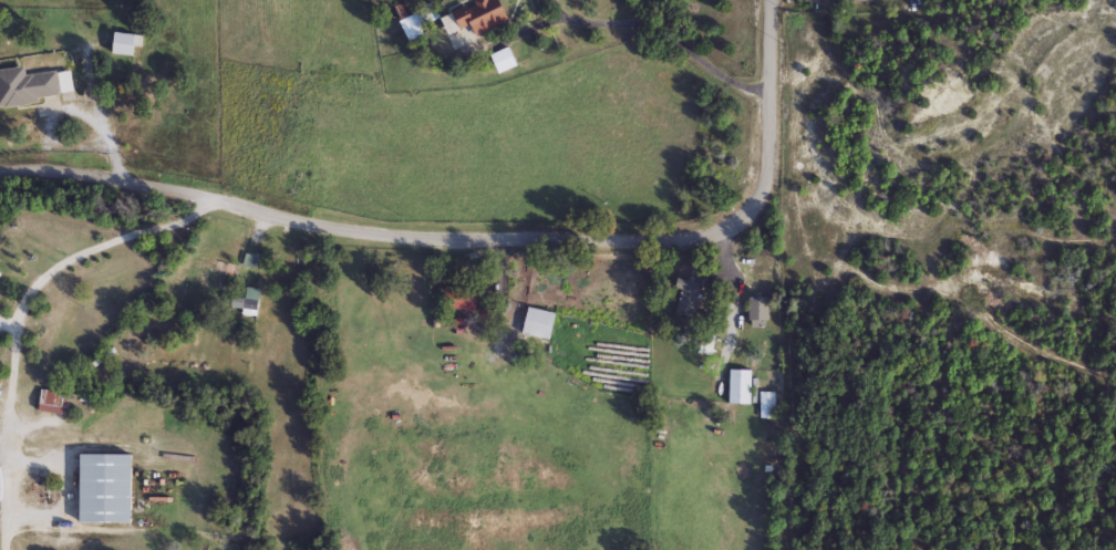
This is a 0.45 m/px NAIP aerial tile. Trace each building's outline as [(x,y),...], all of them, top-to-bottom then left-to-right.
[(451,13),(479,0),(497,0),(507,22),(475,37),(471,24),(458,30),(451,13)] [(426,40),(412,48),(399,21),(432,3),(440,18),(421,29),(426,40)] [(132,56),(111,54),(113,33),(134,34),(132,56)] [(498,74),(490,55),(509,48),(517,66),(498,74)] [(59,98),(0,106),(0,71),(23,68),(24,76),(55,72),(59,98)] [(474,311),(444,311),(444,286),(474,286),(474,311)] [(767,297),(767,328),(747,328),(747,297),(767,297)] [(554,314),(547,342),(520,335),(528,307),(554,314)] [(712,332),(711,354),(699,354),(700,331),(712,332)] [(750,370),(750,405),(727,405),(727,370),(750,370)] [(64,415),(37,413),(40,390),(66,393),(64,415)] [(774,392),(774,419),(760,419),(760,392),(774,392)] [(79,523),(79,456),(130,456),(130,523),(79,523)]
